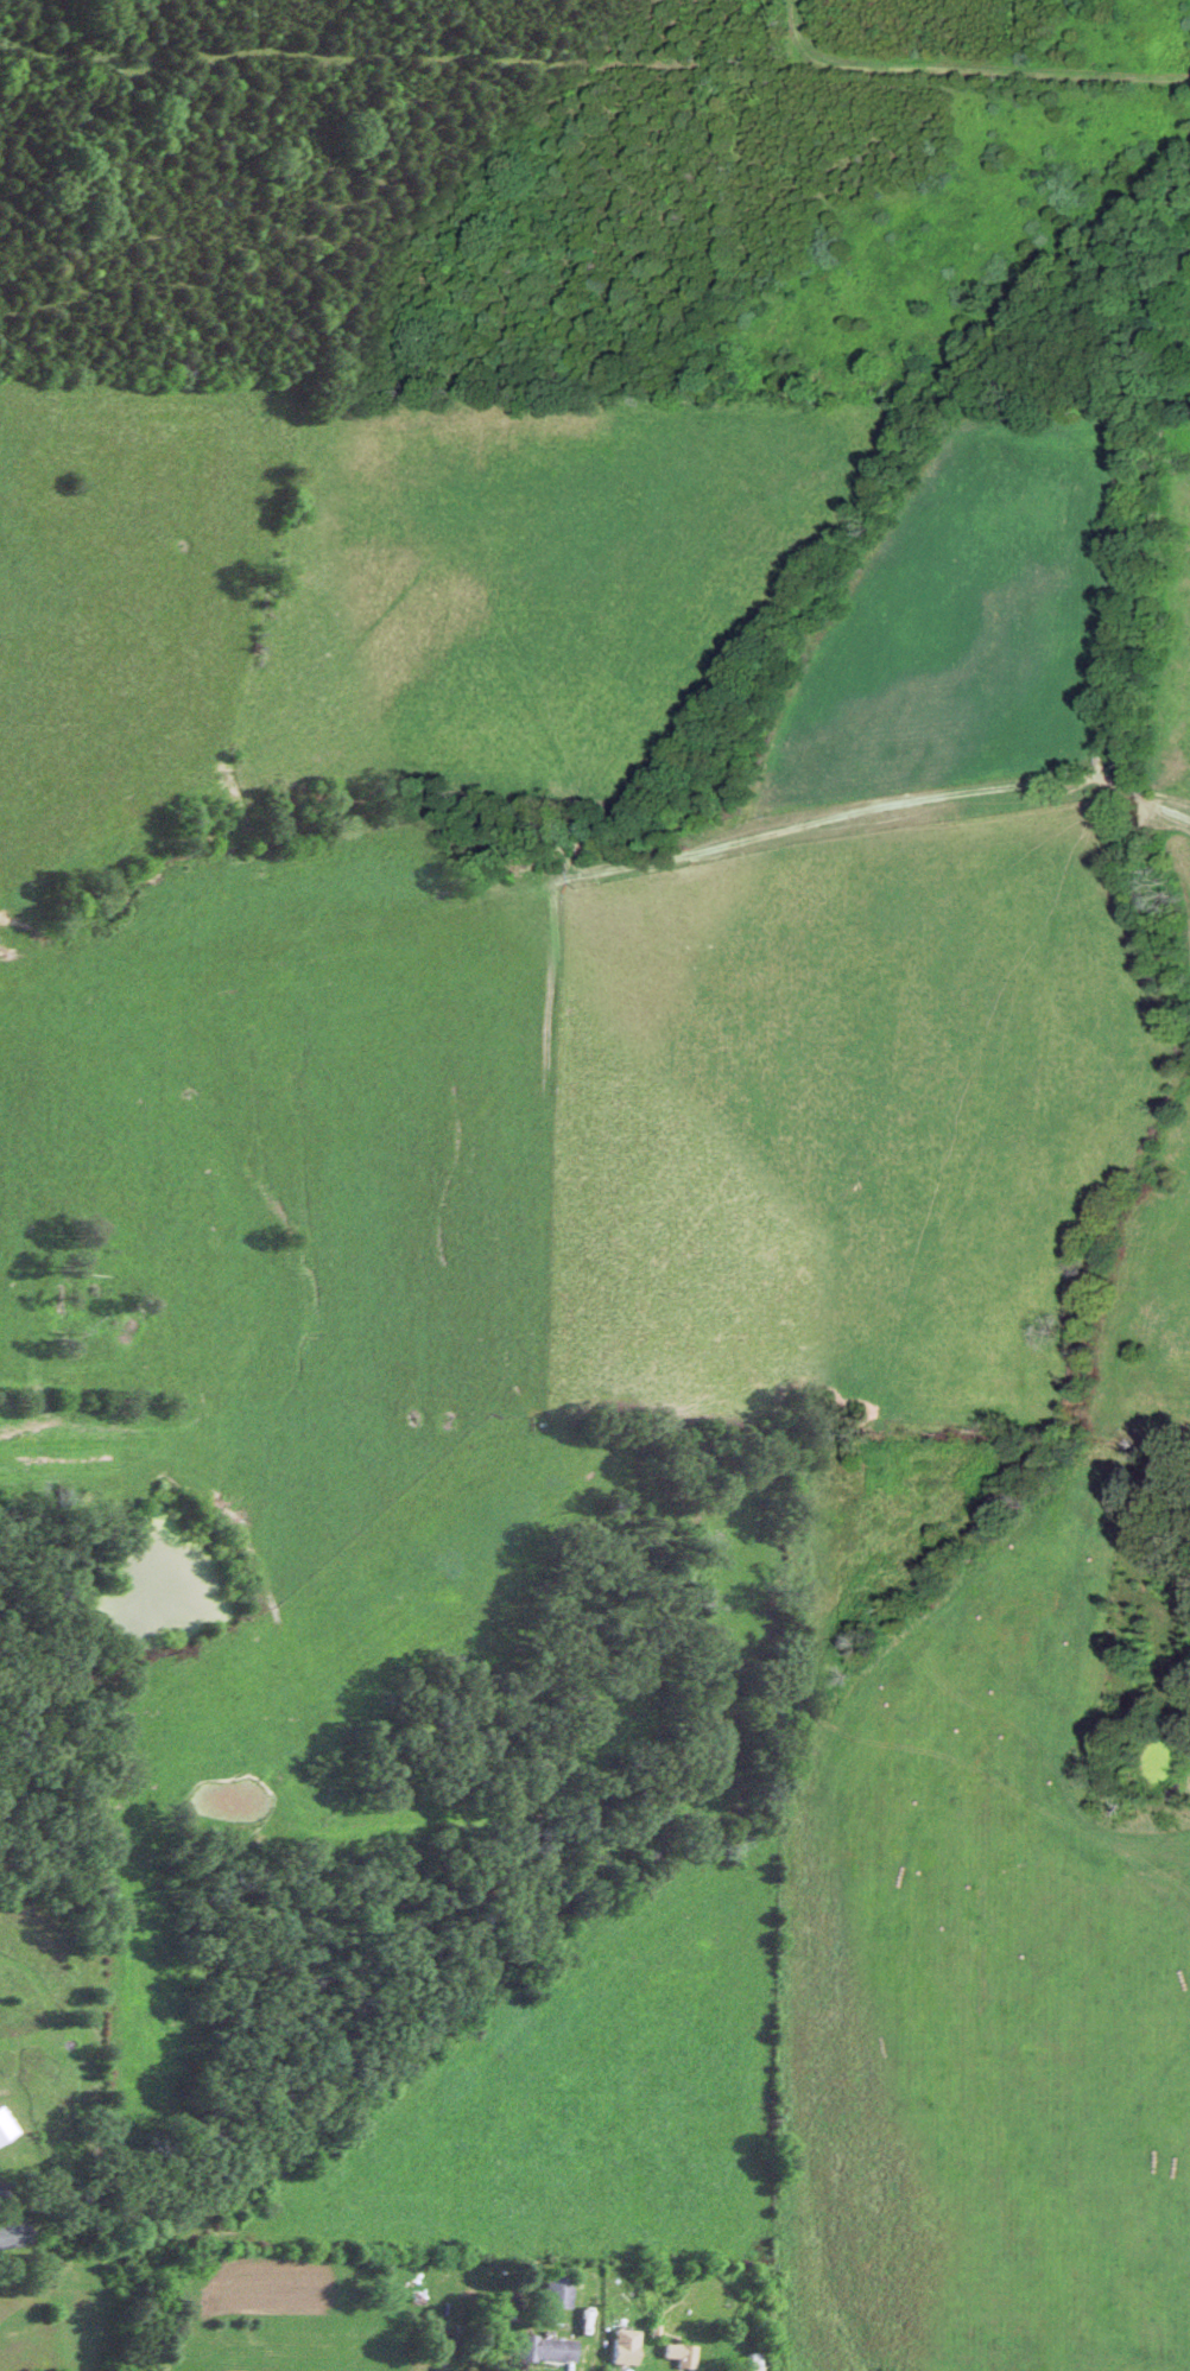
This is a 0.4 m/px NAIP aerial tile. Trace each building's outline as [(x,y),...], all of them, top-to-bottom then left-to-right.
[(7,2105),(0,2109),(0,2147),(25,2132),(7,2105)] [(1,2202),(23,2201),(23,2180),(0,2181),(1,2202)] [(578,2306),(579,2274),(553,2273),(552,2305),(578,2306)] [(619,2362),(644,2363),(646,2329),(621,2327),(619,2362)] [(529,2357),(583,2359),(583,2337),(530,2335),(529,2357)] [(702,2367),(703,2343),(673,2342),(672,2356),(685,2357),(685,2366),(702,2367)]
